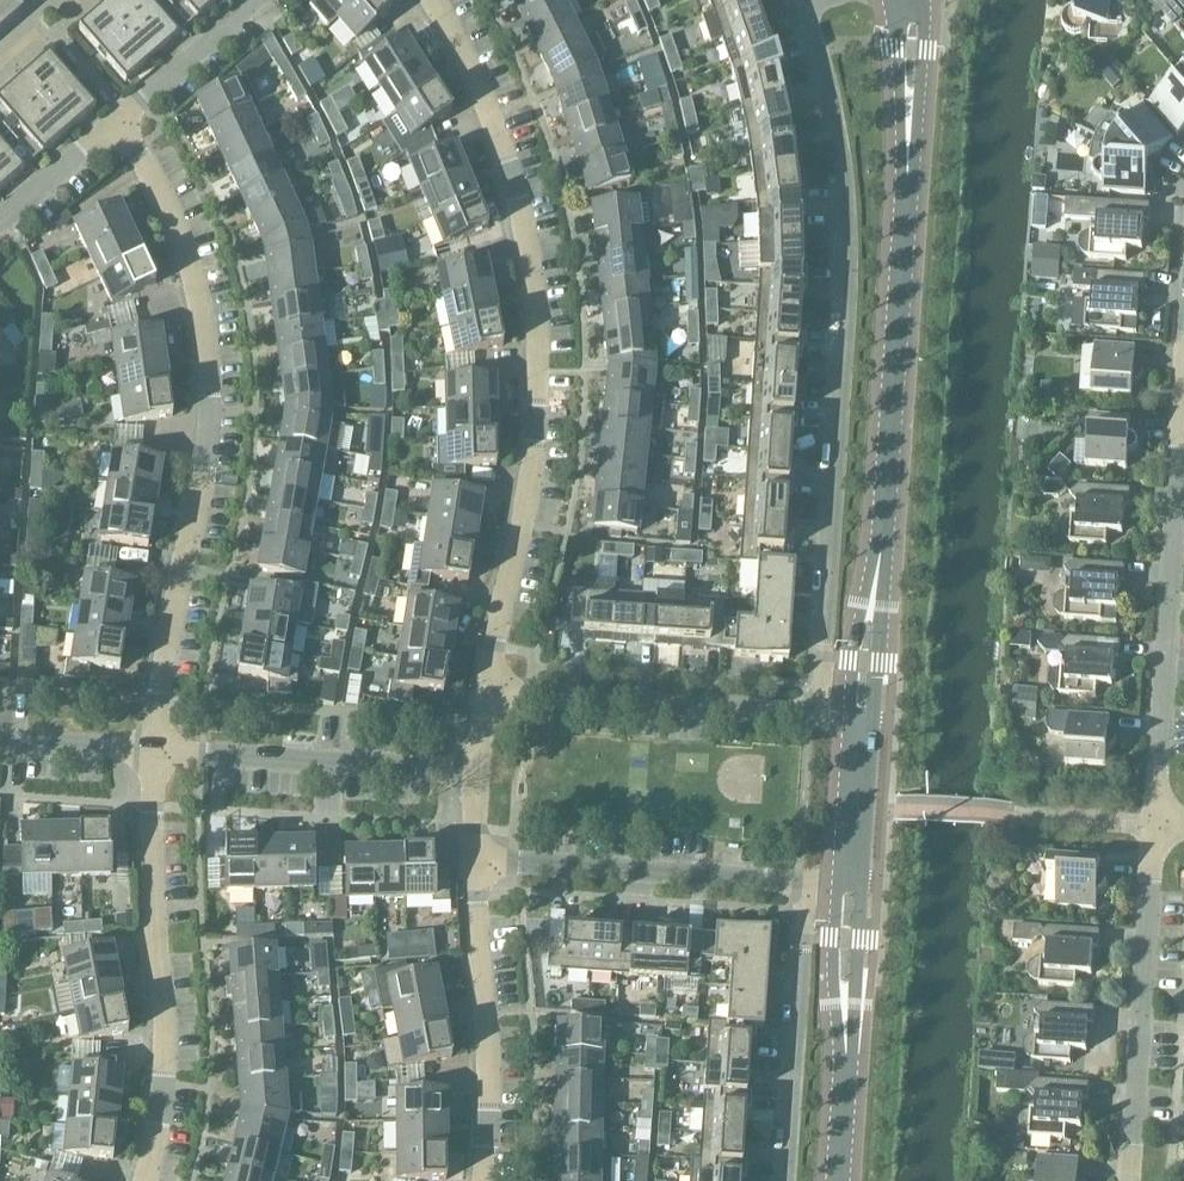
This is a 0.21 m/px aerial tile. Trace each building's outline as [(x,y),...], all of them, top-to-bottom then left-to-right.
[(1,28),(21,10),(12,0),(0,0),(0,27),(1,28)] [(80,28),(126,82),(180,36),(179,35),(197,19),(198,20),(221,0),(112,0),(80,28)] [(338,20),(361,0),(317,0),(310,6),(329,28),(338,20)] [(338,20),(357,41),(393,9),(385,0),(361,0),(338,20)] [(520,15),(550,0),(513,0),(520,15)] [(532,38),(572,19),(562,0),(550,0),(520,15),(532,38)] [(631,18),(641,14),(636,0),(634,0),(625,4),(631,18)] [(650,13),(661,8),(657,0),(644,0),(650,13)] [(702,17),(706,30),(710,43),(722,39),(763,26),(754,1),(758,0),(729,0),(731,7),(713,13),(702,17)] [(713,13),(731,7),(729,0),(708,0),(713,13)] [(1066,29),(1069,31),(1072,33),(1075,33),(1078,33),(1081,32),(1084,30),(1086,28),(1088,25),(1089,22),(1109,23),(1110,0),(1076,0),(1076,8),(1073,8),(1069,9),(1067,11),(1065,13),(1064,16),(1063,19),(1063,23),(1064,26),(1066,29)] [(1174,0),(1155,0),(1148,6),(1156,16),(1161,11),(1163,10),(1173,2),(1174,0)] [(1163,10),(1161,11),(1171,23),(1183,13),(1173,2),(1163,10)] [(641,14),(631,18),(638,35),(648,30),(641,14)] [(532,38),(544,62),(583,43),(572,19),(532,38)] [(722,39),(731,66),(749,59),(754,75),(776,70),(777,72),(782,70),(776,49),(771,51),(763,26),(722,39)] [(272,35),(263,41),(281,73),(290,88),(299,82),(291,68),(272,35)] [(283,41),(292,57),(303,51),(293,35),(283,41)] [(556,86),(557,90),(598,73),(595,66),(608,60),(596,36),(583,43),(544,62),(556,86)] [(660,40),(666,58),(677,55),(671,36),(660,40)] [(365,65),(381,89),(421,63),(406,39),(365,65)] [(303,51),(292,57),(301,73),(312,90),(325,80),(313,59),(309,62),(303,51)] [(25,170),(24,170),(42,154),(43,155),(96,108),(50,55),(0,98),(0,192),(25,170)] [(677,55),(666,58),(671,74),(683,70),(677,55)] [(731,66),(741,106),(783,97),(777,72),(776,70),(754,75),(749,59),(731,66)] [(381,89),(396,113),(437,88),(421,63),(381,89)] [(651,74),(656,92),(667,88),(661,71),(651,74)] [(558,93),(566,118),(608,106),(600,80),(598,73),(557,90),(558,93)] [(1181,76),(1150,103),(1179,135),(1183,130),(1183,80),(1181,76)] [(198,102),(209,126),(258,104),(246,79),(198,102)] [(299,82),(290,88),(298,102),(307,97),(299,82)] [(399,131),(407,153),(435,140),(429,127),(452,112),(437,88),(396,113),(405,127),(399,131)] [(667,88),(656,92),(660,104),(661,106),(671,103),(667,88)] [(646,95),(638,97),(642,112),(661,106),(660,104),(656,92),(646,95)] [(747,133),(749,147),(768,145),(766,128),(789,123),(788,122),(783,97),(741,106),(747,133)] [(320,104),(329,120),(340,115),(331,98),(320,104)] [(680,102),(684,119),(696,117),(692,99),(680,102)] [(574,144),(615,131),(627,127),(619,102),(608,106),(566,118),(574,144)] [(220,149),(260,131),(268,126),(258,104),(209,126),(220,149)] [(1096,135),(1096,136),(1149,161),(1149,160),(1174,139),(1146,107),(1135,116),(1132,113),(1129,112),(1125,112),(1122,113),(1120,115),(1118,118),(1113,114),(1096,135)] [(308,120),(314,134),(324,129),(318,115),(308,120)] [(340,115),(329,120),(337,137),(348,131),(340,115)] [(696,117),(684,119),(687,135),(699,132),(696,117)] [(768,145),(749,147),(753,174),(795,169),(802,168),(800,152),(793,153),(792,143),(797,142),(794,121),(788,122),(789,123),(766,128),(768,145)] [(665,126),(669,142),(679,139),(676,124),(665,126)] [(324,129),(314,134),(321,148),(331,144),(324,129)] [(220,149),(231,173),(271,154),(260,131),(220,149)] [(574,144),(581,169),(623,156),(615,131),(574,144)] [(1149,161),(1096,136),(1089,161),(1096,163),(1094,166),(1094,169),(1095,173),(1097,175),(1100,177),(1104,178),(1103,192),(1146,195),(1148,162),(1149,161)] [(679,139),(669,142),(673,159),(683,157),(679,139)] [(411,164),(422,191),(467,173),(456,146),(440,153),(435,140),(407,153),(411,164)] [(271,154),(231,173),(242,196),(282,178),(291,174),(288,167),(280,150),(271,154)] [(623,156),(581,169),(589,194),(631,181),(623,156)] [(347,162),(353,180),(365,176),(359,158),(347,162)] [(328,167),(335,182),(345,179),(339,163),(328,167)] [(688,183),(705,180),(707,179),(705,168),(686,171),(688,183)] [(795,169),(753,174),(757,202),(775,199),(777,216),(800,215),(800,216),(806,216),(804,194),(799,195),(798,188),(805,187),(802,168),(795,169)] [(422,191),(433,218),(478,200),(467,173),(422,191)] [(365,176),(353,180),(360,197),(365,213),(371,211),(377,209),(371,193),(365,176)] [(1033,177),(1032,191),(1045,192),(1046,178),(1033,177)] [(242,196),(253,220),(293,202),(282,178),(242,196)] [(345,179),(335,182),(341,198),(351,194),(345,179)] [(705,180),(688,183),(691,195),(707,191),(705,180)] [(265,244),(266,248),(307,236),(305,226),(315,228),(325,224),(318,210),(311,214),(303,197),(293,202),(253,220),(265,244)] [(1032,197),(1031,207),(1047,208),(1047,198),(1032,197)] [(757,202),(758,244),(801,242),(800,216),(800,215),(777,216),(775,199),(757,202)] [(1066,199),(1065,216),(1083,218),(1098,219),(1097,231),(1092,231),(1092,233),(1087,233),(1083,236),(1081,239),(1079,244),(1080,249),(1082,253),(1086,256),(1090,256),(1090,258),(1127,261),(1128,247),(1143,248),(1145,221),(1150,221),(1151,205),(1099,201),(1066,199)] [(478,200),(433,218),(444,245),(489,227),(478,200)] [(593,208),(596,234),(639,230),(637,203),(593,208)] [(76,225),(88,252),(132,231),(120,205),(76,225)] [(682,208),(683,226),(694,225),(692,207),(682,208)] [(368,223),(373,241),(384,238),(380,220),(368,223)] [(694,225),(683,226),(685,241),(696,240),(694,225)] [(703,230),(703,245),(716,245),(715,229),(703,230)] [(596,234),(599,261),(642,256),(639,230),(596,234)] [(88,252),(101,278),(144,258),(132,231),(88,252)] [(267,252),(270,278),(313,272),(310,246),(307,236),(266,248),(267,252)] [(395,242),(373,246),(378,271),(400,267),(395,242)] [(759,271),(759,286),(778,287),(779,270),(802,269),(802,268),(801,242),(758,244),(759,271)] [(716,245),(703,245),(704,261),(716,260),(716,245)] [(356,250),(359,267),(370,264),(366,248),(356,250)] [(1034,248),(1033,264),(1059,265),(1060,250),(1034,248)] [(32,258),(40,274),(51,269),(43,252),(32,258)] [(599,261),(602,287),(645,282),(642,256),(599,261)] [(144,258),(101,278),(113,304),(156,284),(144,258)] [(439,270),(445,299),(492,289),(486,261),(439,270)] [(684,262),(686,277),(697,276),(695,261),(684,262)] [(370,264),(359,267),(363,283),(374,281),(370,264)] [(1033,264),(1032,279),(1058,280),(1059,265),(1033,264)] [(759,286),(757,314),(800,316),(801,290),(807,290),(807,268),(802,268),(802,269),(779,270),(778,287),(759,286)] [(51,269),(40,274),(47,291),(58,286),(51,269)] [(270,278),(274,304),(327,297),(324,271),(313,272),(270,278)] [(1070,271),(1069,288),(1088,289),(1087,302),(1076,301),(1074,329),(1137,333),(1138,319),(1139,301),(1140,292),(1145,292),(1146,276),(1070,271)] [(697,276),(686,277),(687,293),(698,292),(697,276)] [(602,287),(604,313),(648,309),(645,282),(602,287)] [(445,299),(451,327),(498,317),(492,289),(445,299)] [(384,292),(385,301),(387,310),(398,308),(396,290),(384,292)] [(705,292),(706,311),(718,310),(717,291),(705,292)] [(277,330),(320,324),(329,323),(331,323),(327,297),(274,304),(277,330)] [(374,302),(377,318),(388,316),(387,310),(385,301),(374,302)] [(387,310),(388,316),(390,329),(401,327),(398,308),(387,310)] [(604,313),(607,340),(651,335),(648,309),(604,313)] [(718,310),(706,311),(706,326),(718,326),(718,310)] [(686,313),(687,329),(698,328),(696,312),(686,313)] [(757,314),(755,341),(774,342),(773,357),(797,358),(797,359),(802,360),(803,343),(798,342),(800,316),(757,314)] [(42,315),(41,334),(53,335),(54,316),(42,315)] [(388,316),(377,318),(379,333),(390,332),(390,329),(388,316)] [(498,317),(451,327),(456,356),(504,346),(498,317)] [(108,321),(85,327),(87,335),(110,329),(108,321)] [(320,324),(321,331),(330,330),(329,323),(320,324)] [(277,330),(281,356),(324,350),(321,331),(320,324),(277,330)] [(698,328),(687,329),(689,347),(700,346),(698,328)] [(113,337),(117,366),(165,359),(161,330),(113,337)] [(53,335),(41,334),(38,376),(54,374),(55,354),(52,353),(53,335)] [(651,335),(607,340),(610,364),(610,368),(653,368),(653,360),(662,364),(665,364),(664,359),(662,334),(651,335)] [(403,338),(390,340),(391,356),(392,375),(404,375),(403,356),(403,338)] [(755,341),(752,382),(795,385),(797,359),(797,358),(773,357),(774,342),(755,341)] [(1092,395),(1132,398),(1134,382),(1138,381),(1142,378),(1144,373),(1143,368),(1140,364),(1135,362),(1136,348),(1096,345),(1092,395)] [(281,356),(284,382),(327,376),(324,350),(281,356)] [(373,354),(374,369),(385,369),(384,353),(373,354)] [(117,366),(122,394),(169,388),(165,359),(117,366)] [(707,365),(708,380),(720,380),(720,364),(707,365)] [(610,372),(607,398),(650,403),(653,376),(653,368),(610,368),(610,372)] [(385,369),(374,369),(375,387),(386,387),(385,369)] [(287,408),(287,412),(330,413),(331,403),(340,409),(345,408),(340,374),(327,376),(284,382),(287,408)] [(404,375),(392,375),(393,393),(405,393),(404,375)] [(13,379),(12,391),(24,392),(25,380),(13,379)] [(447,380),(447,409),(495,408),(495,379),(447,380)] [(720,380),(708,380),(708,396),(720,395),(720,380)] [(752,382),(750,424),(769,425),(770,411),(793,412),(793,411),(795,385),(752,382)] [(38,385),(36,404),(48,405),(50,385),(38,385)] [(1042,385),(1041,403),(1060,404),(1061,386),(1042,385)] [(169,388),(122,394),(126,423),(173,416),(169,388)] [(691,390),(689,408),(700,409),(701,391),(691,390)] [(384,397),(374,397),(374,411),(384,411),(384,397)] [(607,398),(604,425),(648,429),(650,403),(607,398)] [(36,404),(35,423),(47,424),(47,421),(61,418),(59,404),(48,406),(48,405),(36,404)] [(447,409),(448,438),(496,437),(495,408),(447,409)] [(700,409),(689,408),(687,423),(698,425),(700,409)] [(719,411),(707,410),(706,420),(718,421),(724,422),(725,412),(719,411)] [(750,424),(748,450),(790,454),(792,428),(797,428),(798,411),(793,411),(793,412),(770,411),(769,425),(750,424)] [(283,443),(325,450),(338,452),(343,425),(330,423),(330,413),(287,412),(282,442),(283,443)] [(1130,434),(1131,419),(1091,416),(1087,466),(1128,469),(1129,453),(1133,452),(1137,449),(1139,444),(1138,440),(1135,436),(1130,434)] [(370,418),(367,458),(371,458),(382,459),(384,441),(383,441),(385,418),(375,418),(370,418)] [(392,420),(391,440),(404,440),(404,421),(392,420)] [(718,421),(706,420),(705,429),(717,430),(718,421)] [(604,425),(602,451),(645,455),(648,429),(604,425)] [(705,429),(704,447),(716,448),(717,430),(705,429)] [(27,432),(12,431),(12,440),(26,441),(27,432)] [(496,437),(448,438),(436,438),(437,467),(431,467),(432,477),(464,480),(464,466),(497,466),(496,437)] [(325,450),(283,443),(278,468),(321,475),(325,450)] [(687,444),(685,459),(696,461),(698,445),(687,444)] [(716,448),(704,447),(703,463),(715,464),(716,448)] [(748,450),(746,478),(765,479),(764,493),(787,495),(787,496),(793,497),(794,480),(788,480),(790,454),(748,450)] [(602,451),(599,477),(642,482),(645,455),(602,451)] [(33,453),(31,471),(43,472),(45,454),(33,453)] [(115,454),(110,483),(158,490),(162,462),(115,454)] [(1061,455),(1047,470),(1059,480),(1072,465),(1061,455)] [(382,459),(371,458),(370,474),(381,475),(382,459)] [(696,461),(685,459),(684,475),(695,476),(696,461)] [(278,468),(273,493),(316,501),(321,475),(278,468)] [(43,472),(31,471),(30,490),(42,491),(43,472)] [(464,480),(432,477),(432,489),(435,489),(430,518),(478,525),(482,496),(462,493),(464,480)] [(599,477),(596,503),(640,508),(642,482),(599,477)] [(746,478),(743,519),(785,522),(787,496),(787,495),(764,493),(765,479),(746,478)] [(110,483),(106,511),(153,519),(158,490),(110,483)] [(1046,484),(1045,496),(1059,497),(1068,489),(1065,486),(1046,484)] [(1060,533),(1063,537),(1066,540),(1070,541),(1070,544),(1107,546),(1108,533),(1123,534),(1125,506),(1130,506),(1131,490),(1080,487),(1076,490),(1072,495),(1079,503),(1078,516),(1072,516),(1072,518),(1068,519),(1064,521),(1061,525),(1060,528),(1060,533)] [(386,492),(383,510),(395,512),(398,494),(386,492)] [(10,493),(10,503),(21,504),(21,494),(10,493)] [(273,493),(269,519),(312,526),(316,501),(273,493)] [(368,494),(365,509),(376,511),(378,496),(368,494)] [(684,495),(682,511),(693,512),(694,496),(684,495)] [(702,500),(700,516),(712,517),(714,501),(702,500)] [(596,503),(589,502),(588,517),(595,518),(594,529),(637,533),(640,508),(596,503)] [(29,506),(28,520),(45,521),(46,506),(29,505),(29,506)] [(376,511),(365,509),(362,525),(373,527),(376,511)] [(395,512),(383,510),(380,528),(392,530),(395,512)] [(153,519),(106,511),(101,540),(149,548),(153,519)] [(677,528),(676,544),(683,544),(690,544),(692,521),(693,512),(682,511),(682,512),(678,511),(677,528)] [(712,517),(700,516),(698,532),(710,532),(712,517)] [(430,518),(426,546),(473,553),(478,525),(430,518)] [(269,519),(264,544),(307,552),(312,526),(269,519)] [(740,562),(758,563),(759,563),(760,547),(783,549),(784,548),(785,522),(743,519),(740,562)] [(27,529),(26,548),(38,549),(39,530),(27,529)] [(307,552),(264,544),(260,570),(303,578),(307,552)] [(358,544),(354,559),(365,562),(368,547),(358,544)] [(473,553),(426,546),(414,544),(407,585),(427,588),(429,576),(469,582),(473,553)] [(602,556),(618,557),(619,545),(603,544),(602,556)] [(619,545),(618,557),(633,558),(634,546),(619,545)] [(741,562),(740,589),(756,590),(754,621),(793,624),(794,614),(792,614),(795,563),(788,563),(789,548),(784,548),(783,549),(760,547),(759,563),(741,562)] [(38,549),(26,548),(25,566),(37,567),(38,549)] [(647,549),(647,563),(662,563),(663,550),(647,549)] [(671,563),(686,564),(687,552),(671,551),(671,563)] [(687,552),(686,564),(702,565),(703,553),(687,552)] [(3,567),(17,568),(18,558),(3,557),(3,567)] [(365,562),(354,559),(350,577),(360,580),(365,562)] [(372,560),(368,578),(380,581),(384,563),(372,560)] [(1022,561),(1021,573),(1051,575),(1052,562),(1022,561)] [(1056,600),(1055,604),(1055,609),(1057,613),(1061,615),(1065,617),(1065,619),(1102,621),(1117,622),(1118,609),(1120,582),(1125,582),(1126,566),(1074,562),(1066,570),(1074,579),(1072,592),(1067,592),(1067,594),(1062,595),(1058,597),(1056,600)] [(87,577),(82,605),(130,613),(134,584),(87,577)] [(380,581),(368,578),(363,596),(375,599),(380,581)] [(573,591),(571,622),(585,623),(584,634),(613,636),(614,613),(616,593),(616,581),(606,580),(595,580),(594,592),(586,591),(586,592),(573,591)] [(252,589),(247,617),(295,625),(299,596),(252,589)] [(742,591),(742,600),(751,600),(751,592),(742,591)] [(655,644),(655,638),(654,638),(656,615),(641,614),(643,595),(616,593),(613,636),(638,637),(638,642),(655,644)] [(654,638),(655,638),(680,640),(684,598),(643,595),(641,614),(656,615),(654,638)] [(299,596),(295,625),(312,628),(316,599),(299,596)] [(23,598),(22,608),(34,609),(35,599),(23,598)] [(706,647),(723,648),(725,619),(726,619),(727,601),(684,598),(680,640),(707,642),(706,647)] [(410,600),(405,628),(453,636),(457,607),(410,600)] [(82,605),(78,634),(125,641),(130,613),(82,605)] [(22,608),(21,628),(33,629),(34,609),(22,608)] [(336,632),(348,634),(350,618),(338,616),(336,632)] [(247,617),(243,646),(290,653),(295,625),(247,617)] [(725,619),(723,648),(735,649),(734,656),(788,660),(791,627),(793,627),(793,624),(754,621),(726,619),(725,619)] [(12,631),(13,621),(0,620),(0,630),(12,631)] [(33,629),(21,628),(20,648),(32,649),(33,629)] [(405,628),(401,657),(448,664),(453,636),(405,628)] [(355,631),(352,649),(364,652),(367,633),(355,631)] [(1012,633),(1011,648),(1031,650),(1032,634),(1012,633)] [(125,641),(78,634),(73,662),(68,661),(65,678),(89,682),(91,666),(120,670),(125,641)] [(1053,673),(1050,677),(1050,680),(1050,685),(1052,689),(1056,692),(1060,693),(1060,695),(1097,697),(1098,684),(1113,685),(1115,658),(1119,658),(1120,642),(1069,638),(1067,641),(1064,638),(1047,637),(1039,644),(1048,653),(1068,655),(1067,669),(1062,668),(1062,670),(1057,671),(1053,673)] [(333,643),(330,661),(342,663),(345,645),(333,643)] [(243,646),(238,675),(268,680),(268,695),(281,695),(292,695),(292,684),(297,685),(299,673),(287,671),(290,653),(281,652),(243,646)] [(37,650),(32,649),(20,648),(17,682),(35,683),(37,650)] [(364,652),(352,649),(348,671),(360,673),(364,652)] [(448,664),(401,657),(396,684),(391,683),(388,701),(412,705),(415,688),(444,693),(448,664)] [(342,663),(330,661),(321,660),(319,672),(340,676),(342,663)] [(5,682),(10,682),(11,666),(0,665),(0,682),(5,682)] [(1014,691),(1013,706),(1037,707),(1038,693),(1014,691)] [(1013,706),(1012,721),(1036,722),(1037,707),(1013,706)] [(1110,717),(1048,713),(1047,726),(1048,727),(1048,729),(1049,730),(1050,731),(1051,732),(1052,733),(1054,734),(1055,734),(1055,736),(1068,737),(1067,764),(1107,767),(1108,752),(1113,751),(1117,748),(1118,743),(1117,738),(1114,734),(1109,733),(1110,717)] [(1036,769),(1035,779),(1054,780),(1054,770),(1036,769)] [(80,828),(51,829),(52,877),(81,876),(80,828)] [(110,828),(80,828),(81,876),(110,876),(110,828)] [(52,877),(51,829),(23,829),(24,877),(52,877)] [(313,841),(284,842),(285,890),(314,889),(313,841)] [(256,890),(255,842),(226,843),(227,891),(256,890)] [(284,842),(255,842),(256,890),(285,890),(284,842)] [(1015,848),(1014,861),(1032,862),(1033,849),(1022,848),(1015,848)] [(377,899),(406,898),(405,850),(376,851),(377,899)] [(405,850),(406,898),(433,898),(433,904),(450,903),(450,879),(434,879),(433,850),(405,850)] [(347,899),(377,899),(376,851),(346,852),(347,899)] [(1048,870),(1059,871),(1057,907),(1097,910),(1098,894),(1103,893),(1107,890),(1108,885),(1107,881),(1104,877),(1100,875),(1101,860),(1049,856),(1048,870)] [(51,910),(25,912),(27,934),(53,931),(51,910)] [(136,914),(117,916),(118,931),(137,929),(136,923),(136,915),(136,914)] [(102,921),(83,923),(84,935),(103,933),(102,921)] [(84,935),(83,923),(63,925),(65,937),(84,935)] [(286,925),(286,937),(304,937),(304,925),(286,925)] [(1033,944),(1042,936),(1048,944),(1047,957),(1042,957),(1042,959),(1037,960),(1033,962),(1031,966),(1030,970),(1030,974),(1032,978),(1036,981),(1040,983),(1040,985),(1077,987),(1078,974),(1093,975),(1094,947),(1099,948),(1100,931),(1049,928),(1045,931),(1042,927),(1016,925),(1014,943),(1033,944)] [(256,938),(256,926),(237,926),(237,938),(256,938)] [(275,926),(256,926),(256,938),(275,938),(275,926)] [(590,973),(617,975),(618,956),(633,957),(634,934),(635,934),(635,928),(619,927),(618,933),(592,931),(590,973)] [(702,963),(731,965),(770,967),(770,964),(768,964),(770,931),(716,927),(716,934),(704,933),(702,962),(702,963)] [(547,970),(590,973),(592,931),(564,929),(563,940),(549,939),(547,970)] [(701,981),(702,963),(702,962),(704,933),(687,932),(687,937),(661,935),(658,978),(701,981)] [(617,975),(658,978),(661,935),(635,934),(634,934),(633,957),(618,956),(617,975)] [(65,956),(70,984),(117,975),(112,946),(65,956)] [(357,948),(358,960),(376,959),(375,946),(357,948)] [(428,946),(407,948),(408,961),(429,958),(428,946)] [(408,961),(407,948),(387,950),(389,962),(408,961)] [(231,953),(233,976),(276,973),(274,949),(231,953)] [(317,955),(318,973),(329,973),(327,954),(317,955)] [(731,965),(727,1022),(728,1022),(727,1037),(750,1039),(750,1041),(756,1041),(757,1027),(764,1027),(767,976),(769,976),(770,967),(731,965)] [(381,1012),(394,1010),(441,1000),(436,972),(405,978),(403,966),(373,972),(381,1012)] [(233,976),(228,977),(229,994),(234,993),(235,1003),(278,1000),(276,973),(233,976)] [(329,973),(318,973),(319,989),(330,988),(329,973)] [(70,984),(76,1013),(123,1004),(117,975),(70,984)] [(339,1000),(341,1019),(353,1017),(351,999),(339,1000)] [(235,1003),(237,1030),(280,1026),(278,1000),(235,1003)] [(394,1010),(400,1038),(447,1029),(441,1000),(394,1010)] [(571,1013),(588,1014),(589,1002),(572,1001),(571,1013)] [(589,1002),(588,1014),(604,1015),(605,1003),(589,1002)] [(123,1004),(76,1013),(81,1041),(128,1032),(123,1004)] [(1030,1058),(1035,1059),(1035,1061),(1071,1063),(1072,1050),(1087,1051),(1089,1024),(1094,1024),(1095,1008),(1044,1004),(1035,1012),(1043,1020),(1042,1034),(1036,1033),(1036,1035),(1032,1036),(1028,1038),(1025,1042),(1024,1046),(1024,1052),(1027,1056),(1030,1058)] [(639,1018),(655,1019),(656,1007),(640,1006),(639,1018)] [(322,1009),(323,1024),(334,1023),(333,1007),(322,1009)] [(681,1021),(697,1022),(698,1010),(682,1009),(681,1021)] [(353,1017),(341,1019),(343,1037),(355,1036),(353,1017)] [(666,1020),(666,1029),(681,1030),(681,1021),(666,1020)] [(709,1021),(706,1064),(748,1067),(750,1041),(750,1039),(727,1037),(728,1022),(727,1022),(709,1021)] [(334,1023),(323,1024),(324,1040),(335,1038),(334,1023)] [(558,1052),(602,1053),(613,1053),(614,1024),(602,1024),(602,1027),(559,1026),(558,1052)] [(237,1030),(239,1056),(282,1053),(280,1026),(237,1030)] [(447,1029),(400,1038),(405,1067),(452,1057),(447,1029)] [(647,1037),(646,1055),(657,1056),(658,1040),(658,1038),(647,1037)] [(658,1040),(657,1056),(668,1057),(669,1041),(658,1040)] [(558,1052),(558,1078),(601,1079),(602,1053),(558,1052)] [(239,1056),(241,1083),(284,1080),(282,1053),(239,1056)] [(645,1070),(656,1071),(657,1056),(646,1055),(645,1070)] [(657,1056),(656,1071),(667,1072),(668,1057),(657,1056)] [(997,1056),(996,1071),(1014,1072),(1015,1058),(997,1056)] [(326,1060),(327,1076),(338,1075),(337,1059),(326,1060)] [(706,1064),(703,1105),(722,1106),(723,1092),(746,1094),(746,1092),(748,1067),(706,1064)] [(345,1065),(345,1085),(357,1084),(357,1065),(345,1065)] [(74,1068),(71,1096),(119,1101),(122,1072),(74,1068)] [(999,1073),(997,1092),(1025,1094),(1031,1089),(1037,1097),(1036,1110),(1031,1110),(1031,1112),(1026,1112),(1023,1115),(1020,1118),(1019,1123),(1019,1128),(1021,1132),(1025,1135),(1030,1135),(1030,1137),(1066,1140),(1067,1126),(1082,1127),(1084,1100),(1089,1100),(1090,1084),(1040,1080),(1040,1075),(999,1073)] [(338,1075),(327,1076),(327,1093),(338,1093),(338,1075)] [(558,1078),(557,1104),(601,1105),(601,1079),(558,1078)] [(241,1083),(243,1113),(287,1117),(287,1109),(293,1115),(301,1115),(300,1096),(286,1097),(284,1080),(241,1083)] [(357,1084),(345,1085),(345,1103),(357,1102),(357,1084)] [(643,1090),(642,1106),(653,1107),(654,1091),(643,1090)] [(690,1108),(690,1111),(703,1112),(701,1132),(743,1135),(745,1109),(750,1109),(752,1093),(746,1092),(746,1094),(723,1092),(722,1106),(703,1105),(690,1104),(690,1108)] [(398,1093),(398,1122),(446,1122),(446,1093),(398,1093)] [(320,1096),(321,1116),(336,1118),(338,1095),(320,1096)] [(71,1096),(68,1125),(116,1130),(119,1101),(71,1096)] [(12,1119),(13,1101),(0,1100),(0,1118),(12,1119)] [(557,1104),(557,1131),(600,1131),(601,1105),(557,1104)] [(653,1107),(642,1106),(641,1122),(652,1122),(653,1107)] [(659,1111),(658,1132),(670,1133),(671,1112),(659,1111)] [(243,1113),(236,1143),(279,1153),(287,1117),(243,1113)] [(8,1139),(9,1120),(0,1119),(0,1138),(8,1139)] [(398,1122),(398,1151),(446,1151),(446,1122),(398,1122)] [(116,1130),(68,1125),(66,1154),(113,1159),(116,1130)] [(557,1131),(556,1157),(600,1158),(600,1131),(557,1131)] [(670,1133),(658,1132),(657,1145),(669,1145),(670,1133)] [(701,1132),(699,1160),(718,1161),(717,1175),(741,1177),(741,1178),(746,1179),(747,1162),(742,1161),(743,1135),(701,1132)] [(343,1134),(341,1153),(353,1154),(355,1135),(343,1134)] [(989,1136),(989,1148),(1004,1148),(1005,1137),(989,1136)] [(640,1142),(639,1157),(649,1158),(651,1143),(640,1142)] [(1024,1151),(1025,1142),(1014,1142),(1010,1145),(1010,1150),(1024,1151)] [(236,1143),(230,1169),(273,1179),(279,1153),(236,1143)] [(324,1146),(322,1164),(332,1166),(335,1148),(324,1146)] [(446,1151),(398,1151),(398,1180),(446,1180),(446,1151)] [(353,1154),(341,1153),(339,1173),(352,1174),(353,1154)] [(1012,1153),(1011,1165),(1027,1166),(1028,1155),(1012,1153)] [(611,1158),(600,1158),(556,1157),(556,1180),(611,1180),(611,1158)] [(634,1180),(648,1180),(648,1176),(649,1158),(639,1157),(635,1157),(634,1180)] [(1083,1177),(1079,1175),(1080,1160),(1039,1157),(1038,1180),(1087,1180),(1083,1177)] [(690,1180),(740,1180),(741,1178),(741,1177),(717,1175),(718,1161),(699,1160),(691,1160),(690,1180)] [(322,1164),(319,1179),(330,1180),(332,1166),(322,1164)] [(227,1180),(281,1180),(273,1179),(230,1169),(227,1180)]
